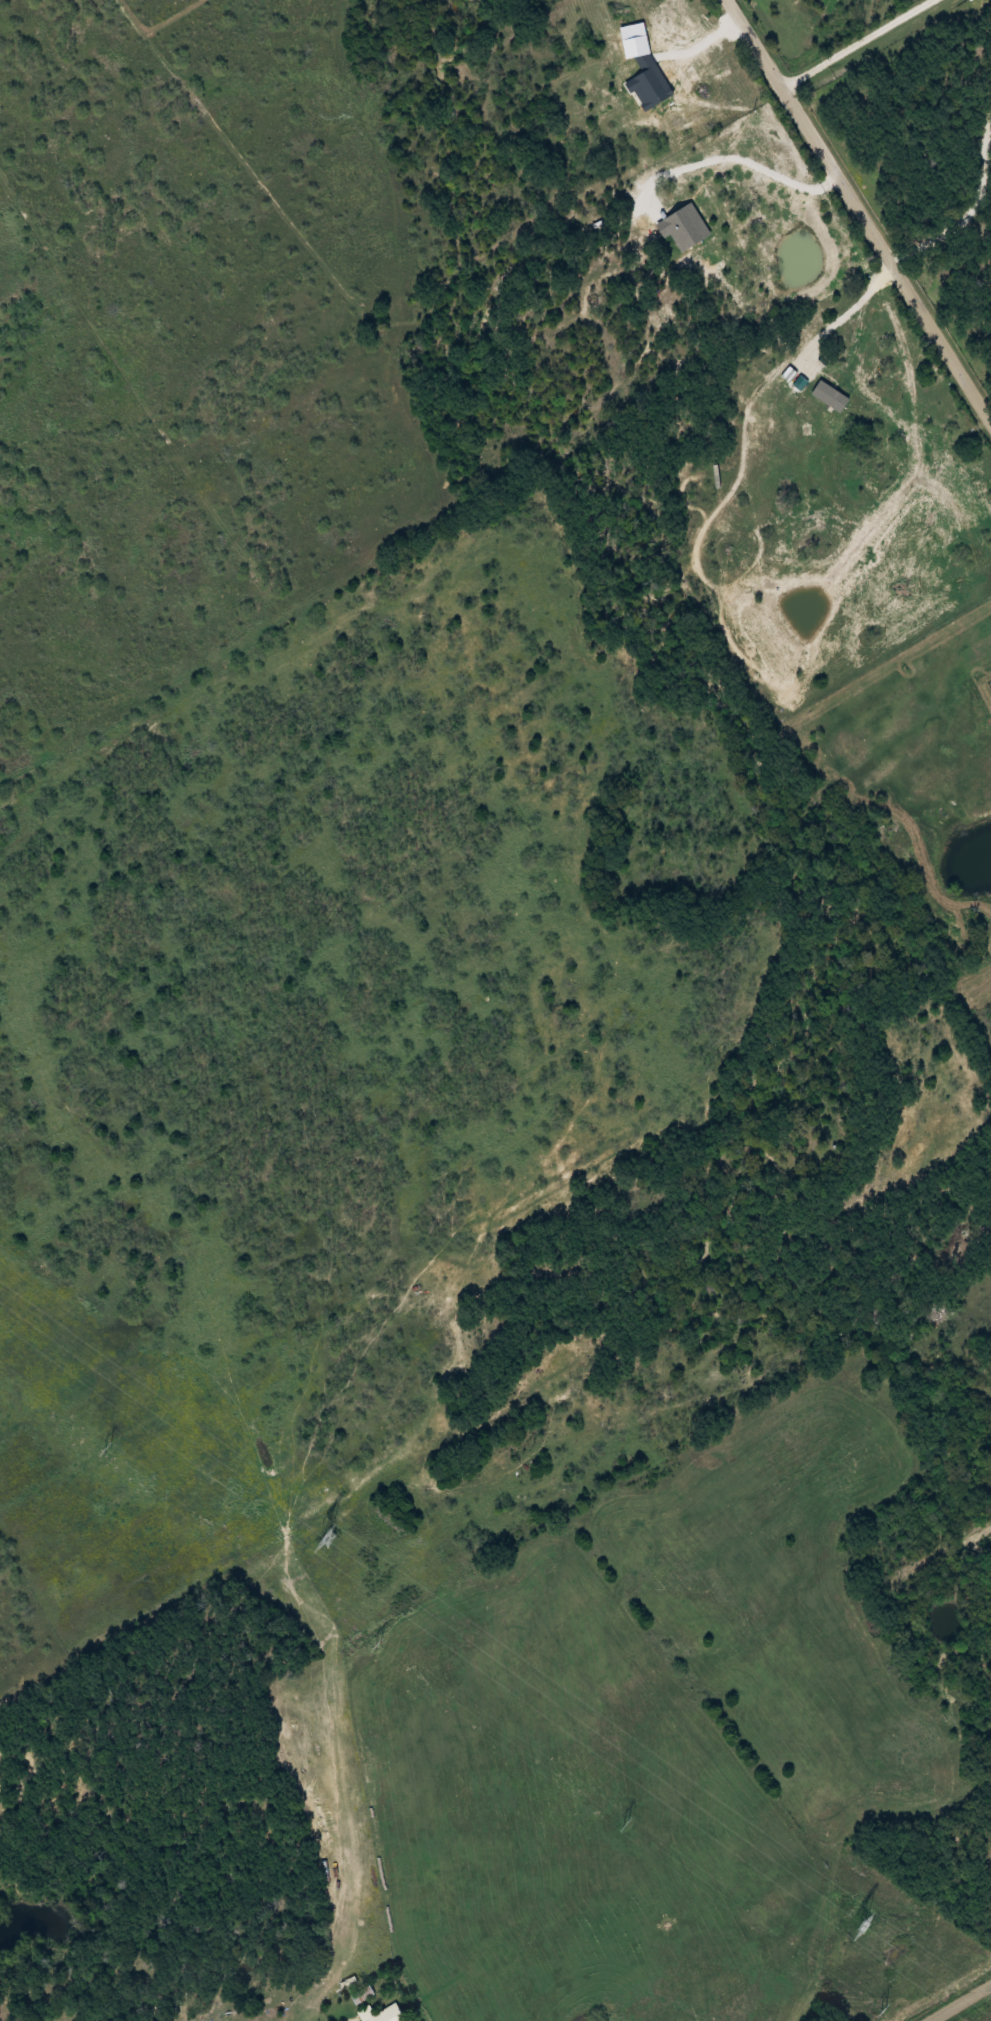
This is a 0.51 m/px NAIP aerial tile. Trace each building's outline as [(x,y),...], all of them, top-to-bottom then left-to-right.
[(373,1995),(369,1987),(352,1996),(356,2002),(362,1999),(363,2000),(373,1995)] [(362,2020),(406,2020),(396,2002),(374,2014),(370,2005),(357,2011),(362,2020)]
